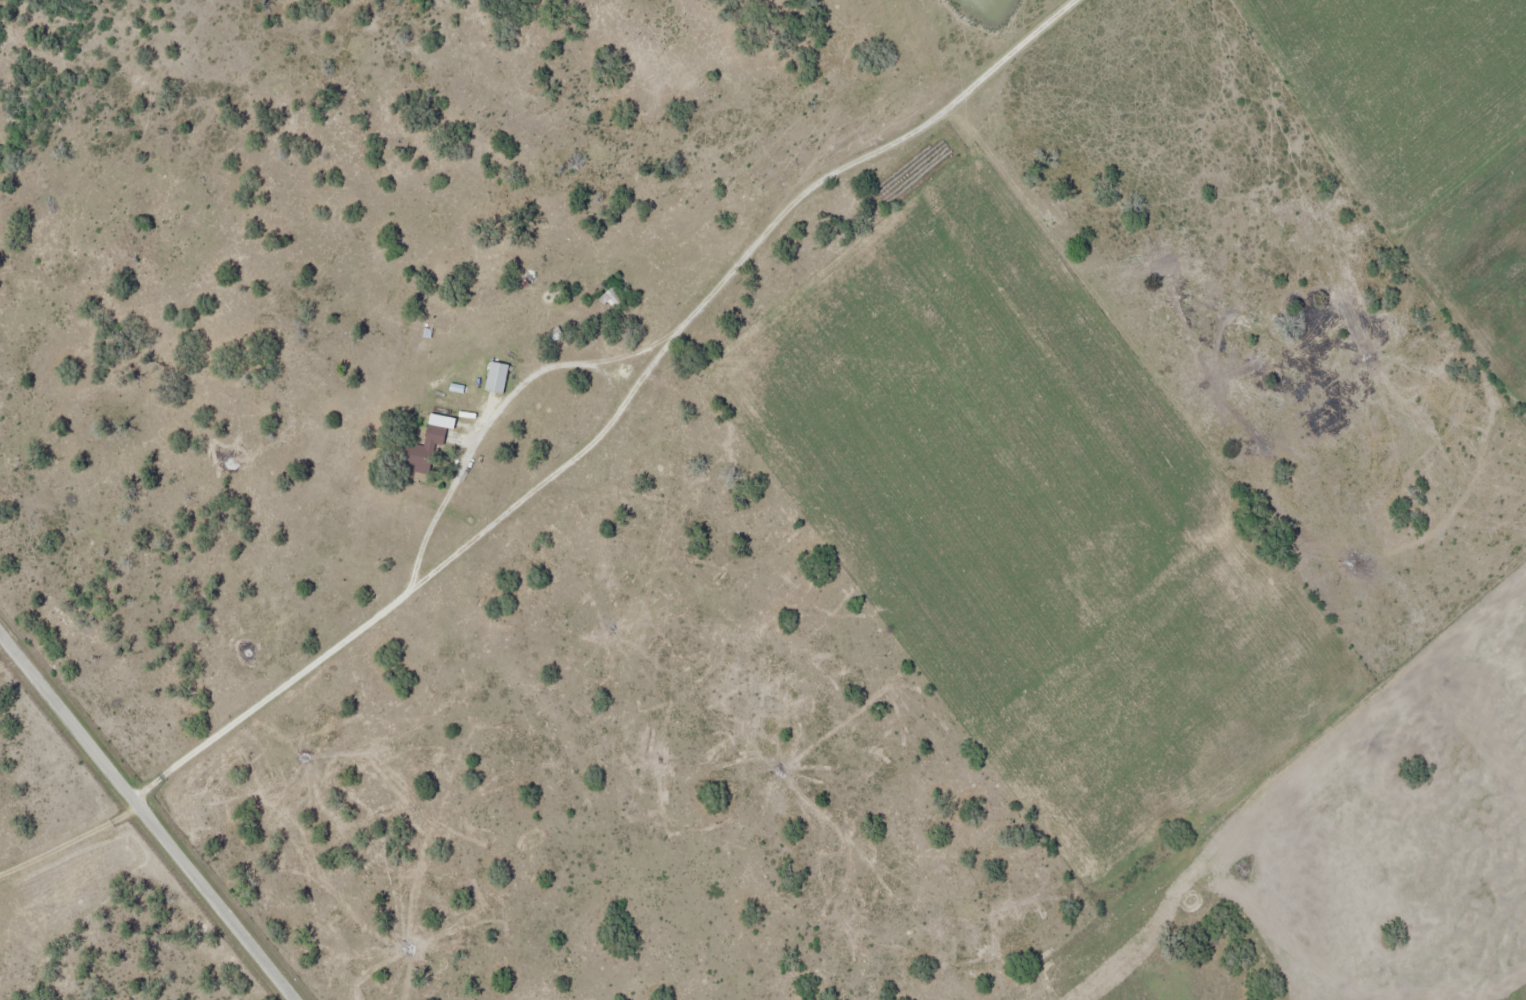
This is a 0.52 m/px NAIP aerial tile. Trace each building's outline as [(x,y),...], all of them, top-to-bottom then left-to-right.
[(613,310),(624,297),(613,287),(601,300),(613,310)] [(510,361),(491,361),(491,391),(510,391),(510,361)] [(427,447),(417,445),(415,458),(428,461),(430,450),(444,452),(449,427),(458,428),(460,417),(433,412),(427,447)]
